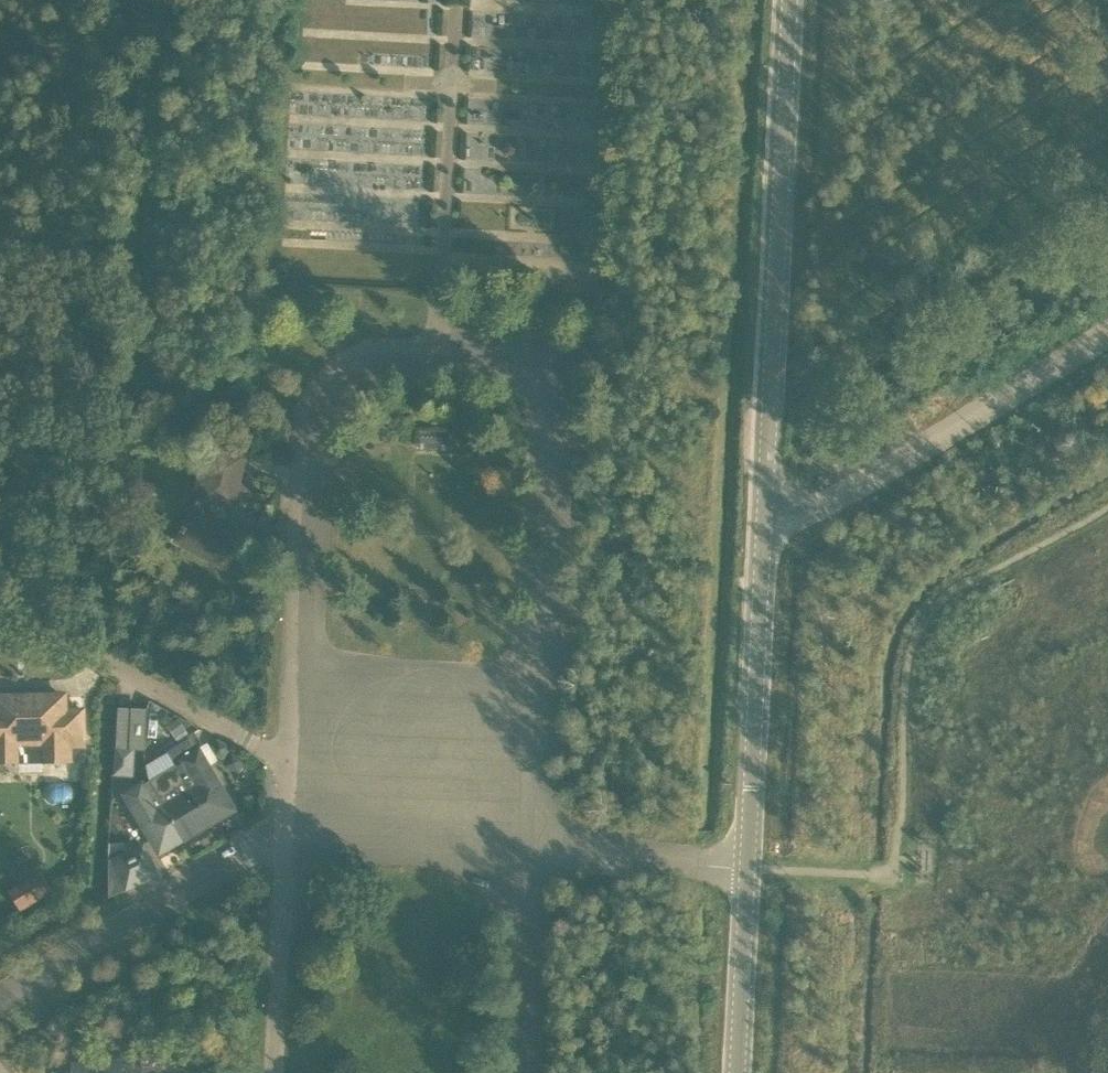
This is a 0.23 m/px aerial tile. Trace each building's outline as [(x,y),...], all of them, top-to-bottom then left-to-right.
[(248,534),(240,529),(225,522),(233,509),(247,455),(215,449),(213,459),(201,457),(193,496),(198,497),(172,544),(226,572),(248,534)] [(72,746),(84,746),(83,711),(64,711),(64,697),(0,698),(0,765),(73,763),(72,746)] [(144,750),(145,709),(117,708),(114,777),(132,777),(133,750),(144,750)] [(198,754),(176,767),(209,822),(231,809),(198,754)] [(209,822),(176,767),(149,783),(182,838),(209,822)] [(149,783),(127,796),(160,851),(182,838),(149,783)] [(109,897),(157,875),(143,844),(110,860),(109,897)] [(6,888),(16,910),(54,893),(44,871),(6,888)] [(175,1068),(160,1067),(161,1057),(143,1055),(142,1066),(72,1063),(72,1072),(174,1072),(175,1068)]
